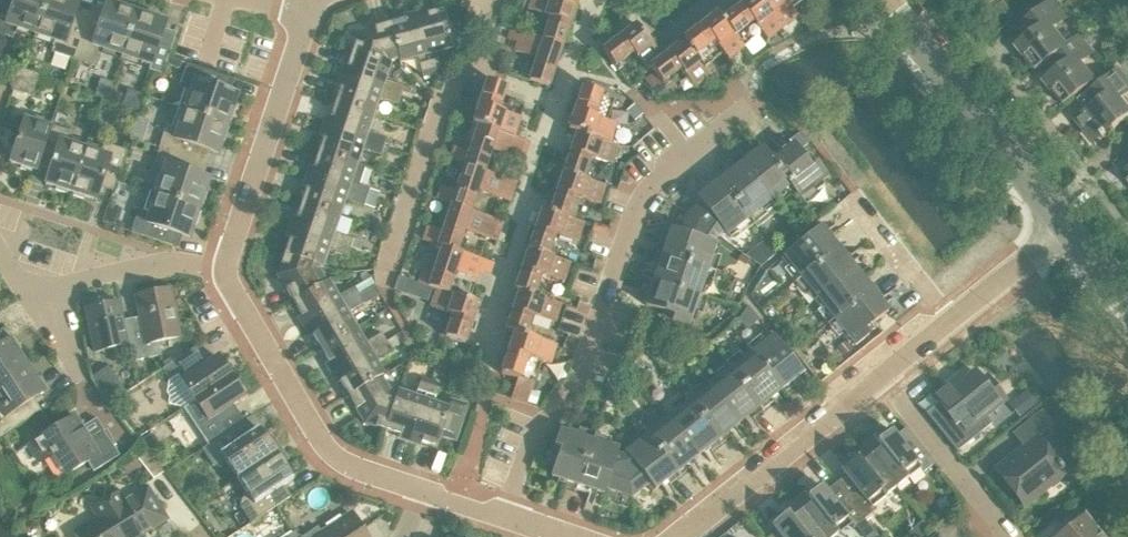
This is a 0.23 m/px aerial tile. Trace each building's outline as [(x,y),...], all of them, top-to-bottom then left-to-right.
[(11,39),(15,28),(34,35),(46,0),(13,0),(10,7),(0,4),(0,35),(11,39)] [(34,35),(53,41),(50,52),(73,60),(86,19),(74,14),(78,1),(76,0),(46,0),(34,35)] [(575,6),(557,0),(531,0),(528,10),(550,18),(547,26),(544,26),(542,26),(539,37),(538,38),(562,46),(575,6)] [(721,22),(742,49),(761,35),(766,41),(781,30),(757,0),(749,0),(722,21),(721,22)] [(781,30),(797,17),(791,10),(804,0),(757,0),(781,30)] [(1066,17),(1052,0),(1051,0),(1017,27),(1026,38),(1016,46),(1035,70),(1045,62),(1045,61),(1069,42),(1056,26),(1066,17)] [(86,19),(73,60),(96,67),(102,50),(121,56),(136,12),(106,2),(99,23),(86,19)] [(415,16),(431,75),(440,73),(435,53),(453,48),(451,42),(465,38),(460,22),(446,26),(442,9),(415,16)] [(136,12),(121,56),(149,66),(147,70),(161,74),(167,58),(173,39),(160,35),(165,22),(136,12)] [(716,14),(682,41),(704,67),(722,53),(728,61),(742,49),(721,22),(722,21),(716,14)] [(422,77),(431,75),(415,16),(389,23),(398,59),(399,63),(417,58),(422,77)] [(383,63),(386,62),(398,59),(389,23),(357,32),(351,52),(383,63)] [(636,24),(602,51),(602,52),(617,70),(617,71),(628,62),(626,61),(626,57),(632,52),(647,71),(650,68),(649,67),(662,57),(636,24)] [(538,38),(539,37),(510,28),(507,38),(517,42),(514,51),(536,59),(529,80),(548,86),(562,46),(538,38)] [(1080,63),(1094,52),(1079,34),(1069,42),(1045,61),(1045,62),(1054,73),(1044,81),(1063,105),(1094,80),(1080,63)] [(710,74),(704,67),(682,41),(662,57),(649,67),(650,68),(662,83),(665,87),(676,78),(674,76),(674,73),(680,68),(695,86),(710,74)] [(390,64),(386,62),(383,63),(351,52),(342,77),(400,96),(403,87),(384,81),(390,64)] [(186,64),(178,87),(189,91),(183,110),(227,125),(237,95),(223,91),(228,78),(186,64)] [(1127,94),(1127,81),(1118,68),(1080,97),(1088,108),(1075,119),(1094,143),(1127,116),(1127,109),(1121,100),(1127,94)] [(23,70),(5,77),(10,90),(11,91),(30,97),(38,75),(23,70)] [(397,105),(400,96),(342,77),(334,102),(372,115),(378,98),(397,105)] [(484,88),(472,124),(478,126),(478,125),(514,138),(514,137),(519,122),(520,119),(524,106),(523,106),(525,102),(524,102),(509,97),(503,95),(505,89),(486,83),(484,88)] [(573,114),(568,130),(568,131),(576,133),(577,133),(609,143),(615,125),(607,123),(614,100),(606,98),(590,92),(588,92),(583,90),(582,89),(578,102),(575,110),(573,114)] [(367,131),(372,115),(334,102),(325,128),(383,147),(386,138),(367,131)] [(166,125),(158,148),(199,162),(203,149),(217,154),(227,125),(183,110),(177,129),(166,125)] [(23,119),(9,163),(34,172),(36,166),(48,127),(23,119)] [(454,147),(450,160),(465,165),(484,172),(484,171),(491,151),(513,158),(519,160),(523,161),(530,142),(525,140),(518,138),(514,137),(514,138),(478,125),(478,126),(472,124),(468,136),(474,137),(472,144),(469,152),(454,147)] [(48,127),(36,166),(49,171),(44,184),(69,192),(84,148),(69,143),(72,132),(49,125),(49,127),(48,127)] [(380,155),(383,147),(325,128),(317,153),(355,166),(355,165),(361,149),(380,155)] [(568,158),(563,173),(587,180),(591,169),(588,168),(587,165),(590,157),(612,164),(618,146),(609,143),(577,133),(576,133),(572,146),(571,150),(568,158)] [(798,151),(808,144),(799,133),(789,141),(792,145),(783,152),(780,148),(769,157),(768,157),(796,192),(795,192),(806,205),(810,202),(807,198),(825,184),(822,181),(827,177),(816,163),(811,167),(798,151)] [(84,148),(69,192),(95,201),(99,187),(112,191),(125,150),(103,143),(99,153),(84,148)] [(768,157),(769,157),(758,143),(752,149),(755,152),(740,165),(771,205),(789,191),(792,195),(795,192),(796,192),(768,157)] [(158,148),(150,171),(161,175),(155,194),(199,209),(208,180),(195,175),(199,162),(158,148)] [(365,169),(355,165),(355,166),(317,153),(309,178),(366,197),(369,188),(359,185),(365,169)] [(441,187),(437,200),(451,205),(470,212),(470,211),(477,191),(506,200),(509,201),(510,202),(510,201),(516,182),(512,181),(484,171),(484,172),(465,165),(456,192),(441,187)] [(722,172),(716,177),(754,225),(756,228),(776,213),(771,206),(771,205),(740,165),(725,176),(722,172)] [(550,212),(550,213),(573,221),(574,220),(577,209),(576,208),(574,204),(576,197),(598,204),(604,186),(587,180),(563,173),(562,176),(557,190),(557,191),(555,198),(550,212)] [(688,214),(687,215),(718,237),(725,242),(730,238),(747,224),(750,228),(754,225),(716,177),(705,186),(708,190),(698,198),(702,203),(688,214)] [(363,206),(366,197),(309,178),(300,203),(338,216),(343,200),(363,206)] [(138,209),(130,233),(171,246),(175,234),(189,238),(199,209),(155,194),(148,213),(138,209)] [(332,232),(338,216),(300,203),(292,228),(349,248),(352,239),(332,232)] [(428,227),(422,241),(438,246),(442,247),(457,252),(457,251),(464,231),(492,240),(496,241),(496,242),(498,237),(503,222),(502,222),(490,218),(470,211),(470,212),(451,205),(442,232),(428,227)] [(533,235),(528,250),(551,258),(551,257),(555,246),(554,245),(552,241),(554,234),(576,242),(583,223),(574,220),(573,221),(550,213),(550,212),(542,209),(536,227),(535,228),(533,235)] [(713,243),(718,237),(687,215),(681,232),(671,229),(667,241),(662,239),(657,254),(715,273),(717,268),(712,266),(719,245),(713,243)] [(832,233),(828,236),(820,226),(780,258),(794,276),(791,279),(794,282),(842,244),(832,233)] [(346,257),(349,248),(292,228),(283,254),(318,266),(321,268),(327,250),(346,257)] [(776,254),(765,240),(745,256),(760,266),(776,254)] [(847,259),(851,256),(842,244),(794,282),(797,286),(800,283),(814,300),(854,268),(847,259)] [(418,282),(418,283),(420,284),(429,287),(437,290),(447,293),(448,292),(454,272),(473,278),(477,279),(480,271),(490,274),(494,263),(489,262),(457,251),(457,252),(442,247),(433,272),(423,269),(418,282)] [(517,283),(514,290),(519,292),(519,291),(538,298),(538,297),(542,286),(540,285),(538,282),(541,274),(563,282),(569,263),(551,257),(551,258),(528,250),(522,267),(520,275),(517,283)] [(316,271),(318,266),(283,254),(276,275),(293,303),(324,283),(316,271)] [(714,277),(715,273),(657,254),(653,267),(658,269),(654,280),(653,281),(702,297),(703,296),(710,276),(714,277)] [(866,274),(862,278),(854,268),(814,300),(828,317),(824,320),(827,324),(875,286),(866,274)] [(653,281),(654,280),(649,278),(644,292),(649,294),(645,306),(673,316),(671,322),(688,327),(690,321),(694,322),(701,301),(705,303),(707,297),(703,296),(702,297),(653,281)] [(306,326),(358,295),(353,287),(336,297),(327,281),(324,283),(293,303),(306,326)] [(358,295),(306,326),(320,349),(355,329),(346,314),(363,304),(364,305),(380,296),(374,286),(358,295)] [(880,301),(884,297),(875,286),(827,324),(830,328),(834,326),(848,343),(851,340),(856,345),(869,334),(865,329),(888,311),(880,301)] [(437,290),(431,307),(453,315),(450,323),(448,324),(446,323),(442,336),(444,337),(464,344),(470,329),(472,320),(478,303),(474,301),(448,292),(447,293),(437,290)] [(142,325),(125,328),(132,361),(160,355),(157,340),(178,336),(169,291),(136,298),(142,325)] [(510,317),(505,332),(506,332),(513,334),(514,334),(529,339),(529,338),(533,327),(531,327),(530,323),(532,316),(554,323),(560,304),(538,297),(538,298),(519,291),(519,292),(518,294),(513,308),(510,317)] [(117,302),(85,309),(94,353),(127,346),(117,302)] [(333,372),(385,341),(380,333),(363,343),(355,329),(320,349),(333,372)] [(793,381),(803,373),(771,332),(753,346),(750,343),(745,346),(748,350),(780,390),(783,394),(796,385),(793,381)] [(505,362),(500,374),(503,375),(517,380),(533,385),(541,363),(549,366),(555,347),(529,338),(529,339),(514,334),(509,350),(508,351),(507,354),(505,362)] [(27,365),(18,351),(21,349),(13,337),(0,345),(0,383),(27,365)] [(379,377),(382,376),(373,359),(390,349),(385,341),(333,372),(347,394),(379,376),(379,377)] [(216,356),(205,364),(194,347),(161,369),(168,381),(177,375),(194,401),(229,377),(216,356)] [(772,397),(780,390),(748,350),(732,362),(729,359),(725,363),(763,411),(775,401),(772,397)] [(752,420),(763,411),(725,363),(722,366),(724,369),(706,383),(738,424),(749,416),(752,420)] [(0,383),(0,436),(40,409),(33,398),(48,388),(40,377),(36,379),(27,365),(0,383)] [(108,368),(94,378),(110,403),(125,393),(108,368)] [(939,404),(927,414),(933,421),(957,452),(984,430),(992,424),(985,415),(1005,399),(988,377),(983,381),(975,372),(964,381),(960,375),(933,397),(939,404)] [(389,393),(379,377),(379,376),(347,394),(364,423),(384,430),(396,395),(395,395),(389,393)] [(194,401),(183,408),(196,428),(207,445),(241,423),(244,421),(232,405),(243,397),(230,377),(194,401)] [(410,439),(429,381),(421,378),(414,398),(397,392),(395,395),(396,395),(384,430),(410,439)] [(527,404),(533,385),(517,380),(511,399),(527,404)] [(451,401),(448,409),(432,404),(439,384),(429,381),(410,439),(436,448),(442,432),(456,436),(466,407),(451,401)] [(729,431),(738,424),(706,383),(689,396),(687,393),(683,396),(721,444),(733,435),(729,431)] [(1040,401),(1029,388),(1009,404),(1020,417),(1040,401)] [(710,453),(721,444),(683,396),(680,399),(682,402),(664,416),(697,457),(707,449),(710,453)] [(1038,437),(1052,426),(1041,413),(1015,434),(1025,446),(995,470),(1025,506),(1066,473),(1038,437)] [(74,416),(28,444),(38,461),(50,454),(50,456),(54,453),(67,474),(87,461),(93,471),(119,456),(102,428),(87,437),(81,428),(74,416)] [(688,464),(697,457),(664,416),(648,429),(646,426),(641,429),(679,477),(691,468),(688,464)] [(248,434),(241,423),(207,445),(201,449),(212,466),(219,467),(226,463),(236,479),(275,453),(258,427),(248,434)] [(590,432),(589,436),(567,428),(566,433),(560,431),(554,447),(561,449),(551,477),(563,482),(562,486),(575,490),(594,433),(590,432)] [(923,473),(934,464),(905,428),(896,436),(891,430),(877,441),(873,437),(862,446),(895,488),(920,469),(923,473)] [(668,486),(679,477),(641,429),(638,432),(641,435),(623,450),(627,454),(623,455),(631,497),(649,483),(655,490),(665,482),(668,486)] [(598,439),(599,435),(594,433),(575,490),(589,495),(591,490),(603,495),(605,488),(631,497),(623,455),(615,456),(619,446),(598,439)] [(873,507),(895,488),(862,446),(852,454),(855,459),(841,470),(846,476),(835,484),(864,520),(875,510),(873,507)] [(283,486),(293,479),(275,453),(236,479),(247,495),(241,499),(239,508),(250,524),(290,497),(283,486)] [(141,468),(135,457),(121,464),(127,475),(141,468)] [(864,520),(835,484),(826,492),(822,487),(808,498),(803,492),(791,501),(820,536),(835,536),(850,524),(853,528),(864,520)] [(166,519),(147,488),(123,502),(117,493),(92,509),(98,518),(75,532),(78,536),(137,536),(166,519)] [(769,536),(820,536),(791,501),(781,509),(785,514),(772,526),(776,531),(769,536)] [(352,514),(322,534),(317,527),(303,536),(367,536),(352,514)] [(1085,515),(1057,536),(1103,536),(1085,515)]
